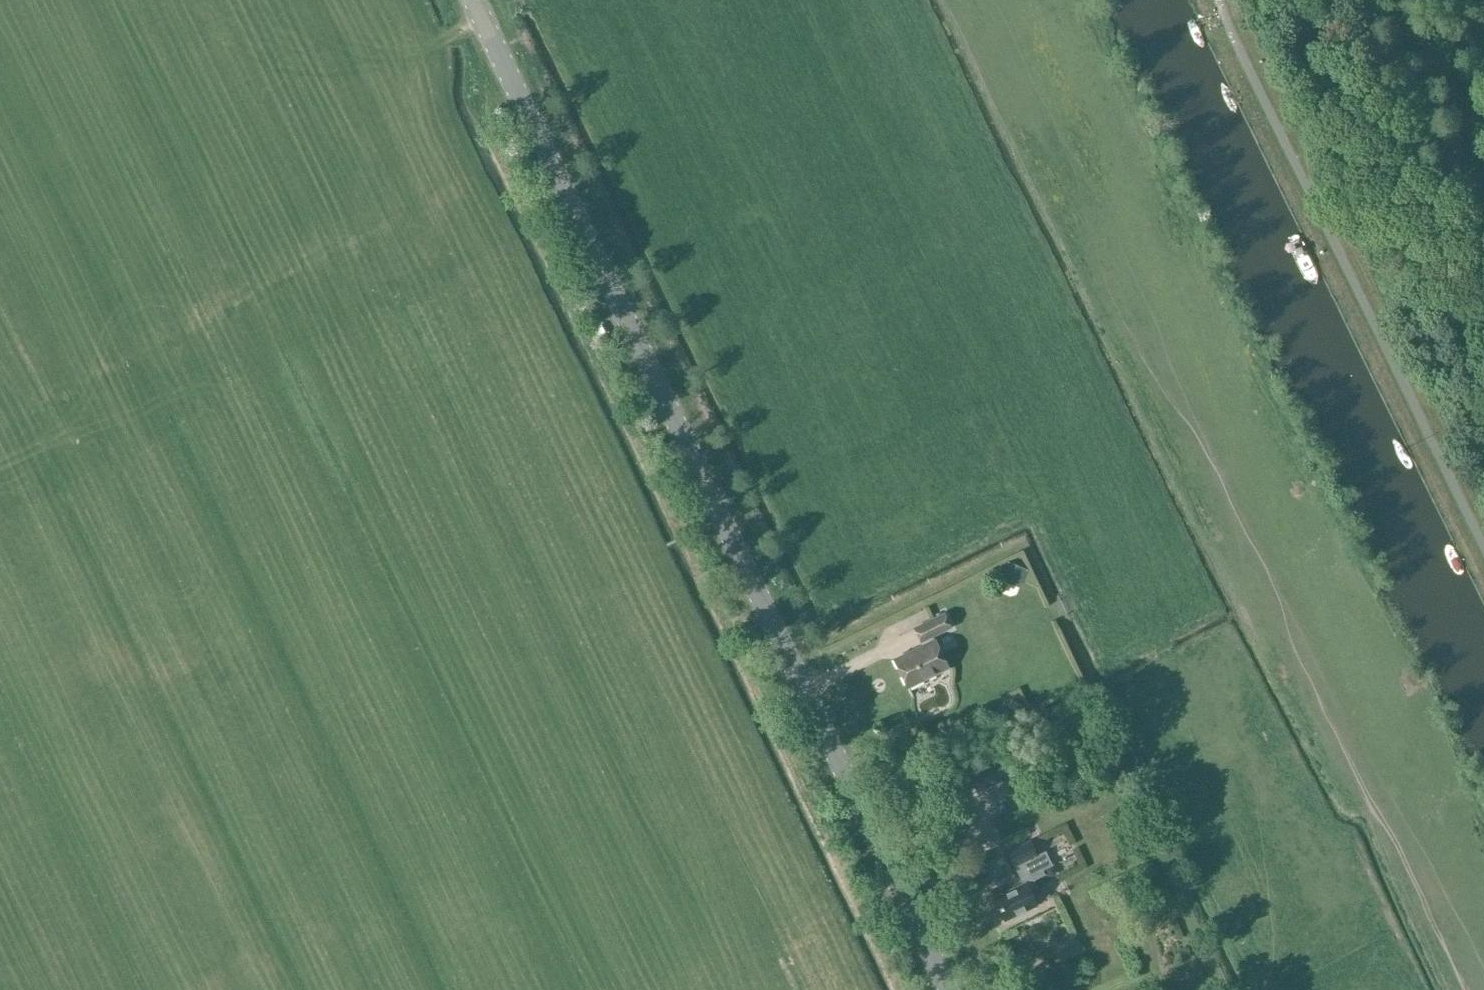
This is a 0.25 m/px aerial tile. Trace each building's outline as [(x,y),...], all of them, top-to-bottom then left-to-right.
[(1026,570),(1008,563),(1001,580),(1020,587),(1026,570)] [(946,615),(917,629),(925,646),(897,660),(910,689),(950,670),(935,637),(953,629),(946,615)] [(1025,707),(1011,700),(1005,713),(1019,719),(1025,707)] [(1017,771),(1006,749),(967,768),(977,789),(1017,771)] [(1023,884),(994,897),(1005,920),(1036,906),(1029,891),(1037,887),(1034,880),(1044,875),(1042,870),(1052,866),(1045,852),(1037,855),(1030,841),(1008,852),(1023,884)]
